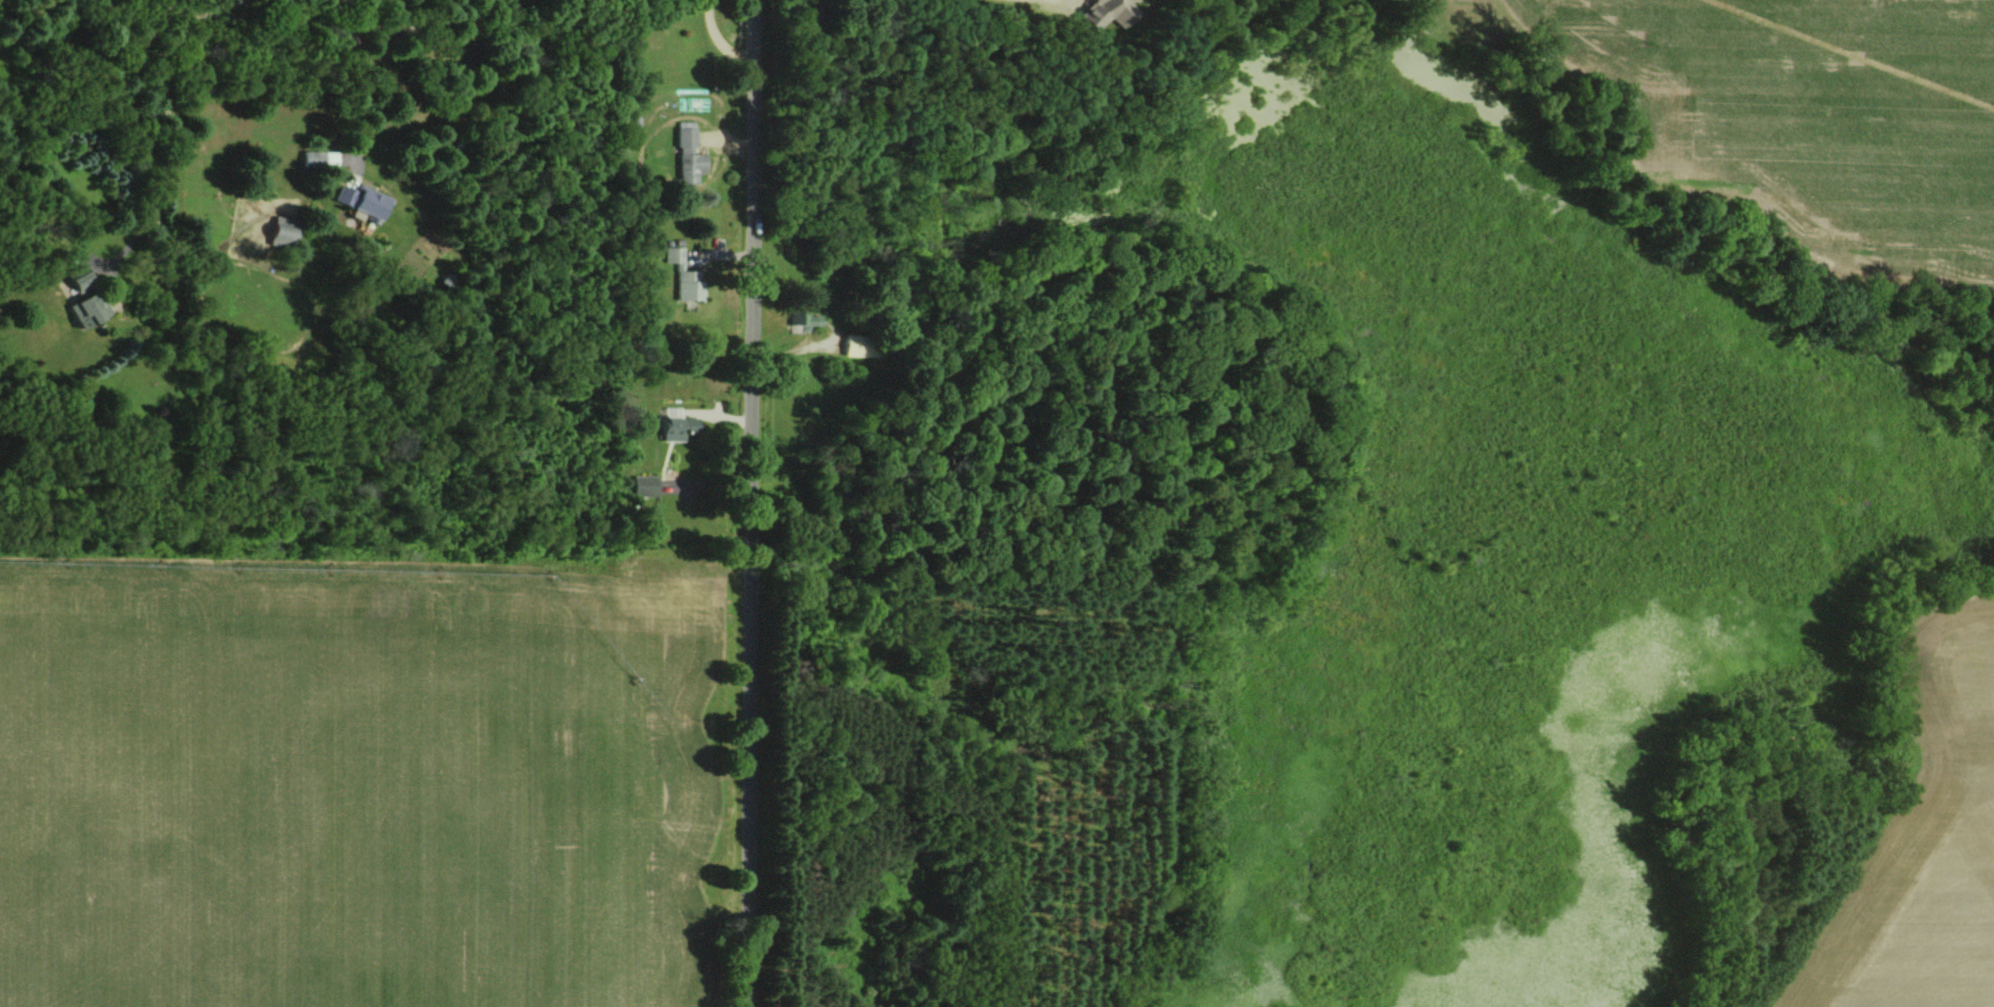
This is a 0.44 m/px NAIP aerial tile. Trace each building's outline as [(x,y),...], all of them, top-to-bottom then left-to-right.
[(1084,3),(1071,16),(1088,33),(1103,17),(1115,28),(1126,16),(1126,7),(1123,4),(1127,0),(1084,0),(1084,3)] [(334,165),(334,152),(299,151),(299,164),(334,165)] [(336,185),(329,203),(377,222),(386,197),(354,184),(352,191),(336,185)] [(286,219),(266,218),(265,243),(285,244),(286,219)] [(670,299),(696,299),(696,268),(684,268),(684,258),(678,258),(678,247),(660,247),(659,263),(671,263),(670,299)] [(60,279),(69,295),(84,287),(76,271),(60,279)] [(103,312),(90,288),(63,303),(76,327),(103,312)] [(861,335),(842,336),(843,356),(861,355),(861,335)] [(677,441),(677,433),(688,433),(687,416),(656,417),(657,441),(677,441)] [(631,497),(651,497),(652,476),(631,476),(631,497)]
